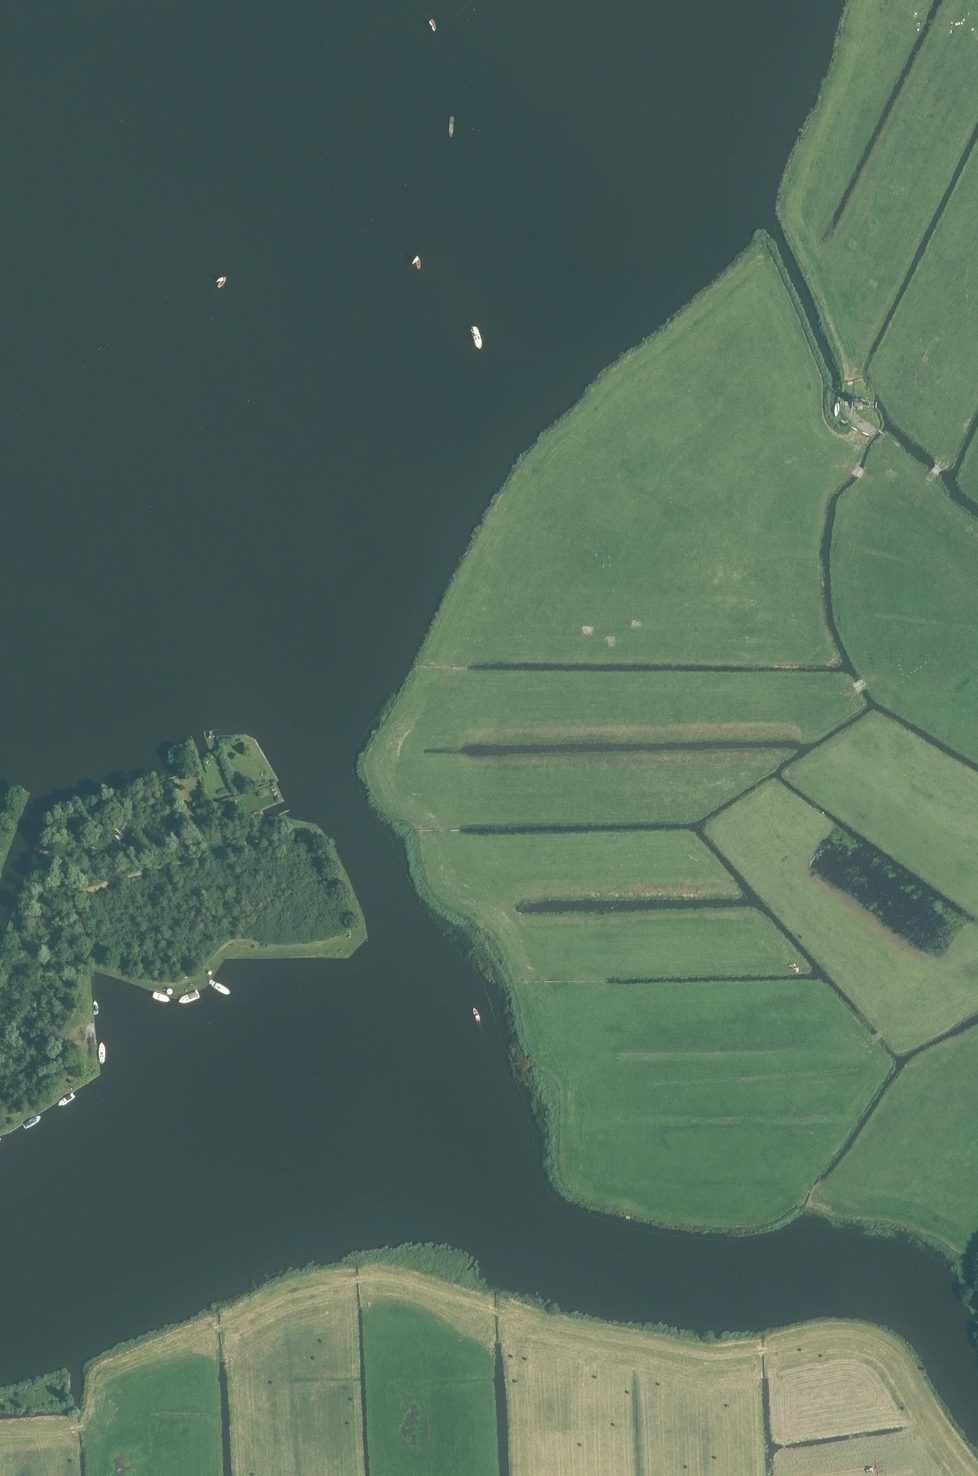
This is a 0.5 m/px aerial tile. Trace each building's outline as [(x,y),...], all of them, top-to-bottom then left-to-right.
[(850,409),(861,410),(862,399),(851,398),(850,409)]
